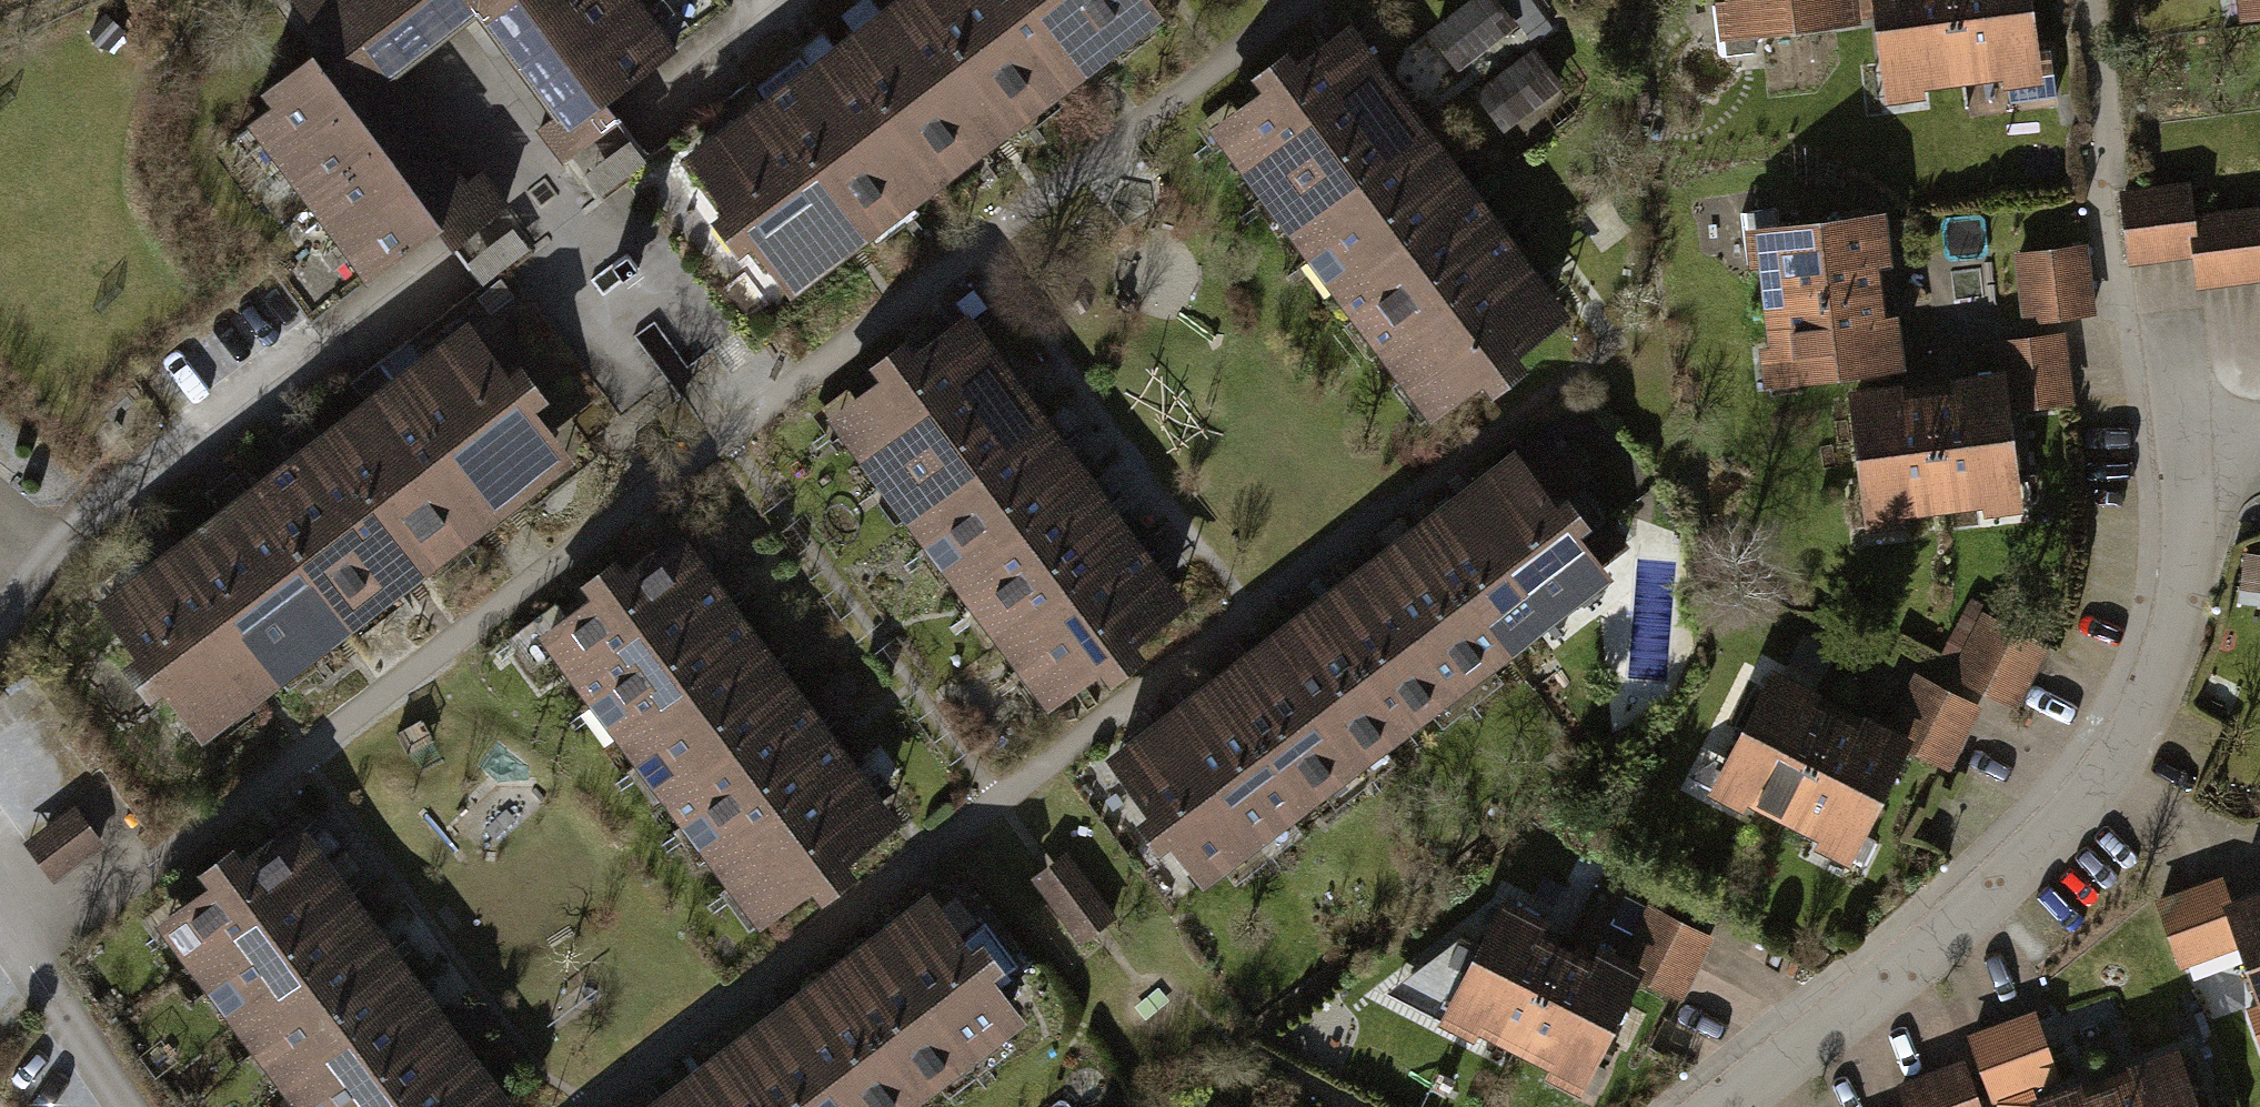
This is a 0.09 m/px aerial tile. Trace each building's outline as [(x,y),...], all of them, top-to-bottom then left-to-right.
[(325,75),(358,96),(392,89),(328,0),(271,0),(325,75)] [(392,89),(422,67),(374,0),(328,0),(392,89)] [(422,67),(452,46),(419,0),(374,0),(422,67)] [(452,46),(468,22),(464,0),(419,0),(452,46)] [(468,22),(498,0),(464,0),(468,22)] [(468,22),(512,81),(623,0),(498,0),(468,22)] [(512,81),(541,122),(527,132),(561,178),(622,133),(604,109),(672,59),(628,0),(623,0),(512,81)] [(1011,138),(905,0),(902,0),(832,54),(939,193),(1011,138)] [(1083,83),(1020,0),(905,0),(1011,138),(1083,83)] [(1155,27),(1134,0),(1020,0),(1083,83),(1155,27)] [(1418,33),(1445,70),(1502,29),(1481,0),(1463,0),(1418,33)] [(1721,46),(1858,28),(1854,0),(1715,0),(1721,46)] [(1880,106),(1959,98),(1949,0),(1869,0),(1880,106)] [(1959,98),(2038,90),(2029,0),(1949,0),(1959,98)] [(2237,28),(2259,26),(2259,0),(2234,0),(2237,28)] [(1365,48),(1219,148),(1257,202),(1402,102),(1365,48)] [(1520,50),(1464,93),(1493,131),(1549,88),(1520,50)] [(867,248),(939,193),(832,54),(760,109),(867,248)] [(325,75),(239,133),(284,189),(388,113),(358,96),(325,75)] [(1402,102),(1257,202),(1294,256),(1440,155),(1402,102)] [(760,109),(688,164),(795,303),(867,248),(760,109)] [(388,113),(284,189),(329,250),(433,174),(388,113)] [(1440,155),(1294,256),(1331,309),(1477,209),(1440,155)] [(329,250),(361,293),(427,245),(445,270),(513,220),(480,176),(451,198),(433,174),(329,250)] [(2187,196),(2120,206),(2130,276),(2197,267),(2187,196)] [(1477,209),(1331,309),(1369,363),(1514,263),(1477,209)] [(2194,229),(2204,300),(2259,292),(2259,220),(2194,229)] [(1877,223),(1750,241),(1760,314),(1887,296),(1877,223)] [(2092,253),(2016,263),(2024,331),(2100,321),(2092,253)] [(1514,263),(1369,363),(1406,417),(1552,317),(1514,263)] [(1887,296),(1760,314),(1770,387),(1897,369),(1887,296)] [(984,329),(839,429),(876,483),(1022,383),(984,329)] [(488,526),(560,471),(452,332),(380,387),(488,526)] [(2065,345),(1995,351),(2001,419),(2071,413),(2065,345)] [(1022,383),(876,483),(913,537),(1059,437),(1022,383)] [(416,581),(488,526),(380,387),(308,442),(416,581)] [(1993,388),(1921,395),(1933,526),(2005,519),(1993,388)] [(1921,395),(1847,402),(1859,533),(1933,526),(1921,395)] [(1059,437),(913,537),(951,591),(1096,490),(1059,437)] [(343,636),(416,581),(308,442),(236,497),(343,636)] [(1509,455),(1458,493),(1557,624),(1608,586),(1509,455)] [(1096,490),(951,591),(988,645),(1134,544),(1096,490)] [(1458,493),(1408,532),(1506,662),(1557,624),(1458,493)] [(271,691),(343,636),(236,497),(164,552),(271,691)] [(1408,532),(1357,570),(1456,700),(1506,662),(1408,532)] [(1134,544),(988,645),(1025,698),(1171,598),(1134,544)] [(693,550),(548,650),(585,704),(731,604),(693,550)] [(164,552),(92,607),(199,746),(271,691),(164,552)] [(1357,570),(1306,608),(1405,738),(1456,700),(1357,570)] [(731,604),(585,704),(622,758),(768,657),(731,604)] [(1306,608),(1255,646),(1354,776),(1405,738),(1306,608)] [(2048,653),(1983,624),(1952,686),(2021,715),(2048,653)] [(1255,646),(1205,684),(1303,815),(1354,776),(1255,646)] [(768,657),(622,758),(660,812),(805,711),(768,657)] [(1768,674),(1708,794),(1776,828),(1836,708),(1768,674)] [(1987,718),(1915,682),(1889,734),(1902,741),(1897,752),(1955,781),(1987,718)] [(1205,684),(1154,722),(1253,853),(1303,815),(1205,684)] [(1836,708),(1776,828),(1842,861),(1897,752),(1902,741),(1889,734),(1836,708)] [(805,711),(660,812),(697,865),(843,765),(805,711)] [(1154,722),(1103,760),(1202,891),(1253,853),(1154,722)] [(843,765),(697,865),(734,919),(880,819),(843,765)] [(103,850),(73,808),(20,846),(50,887),(103,850)] [(298,837),(152,937),(190,991),(335,891),(298,837)] [(2156,905),(2181,983),(2234,966),(2218,916),(2235,910),(2227,883),(2156,905)] [(335,891),(190,991),(227,1045),(373,944),(335,891)] [(2218,916),(2234,966),(2259,1042),(2259,902),(2235,910),(2218,916)] [(1564,937),(1496,903),(1438,1020),(1506,1054),(1564,937)] [(928,907),(878,942),(973,1075),(1023,1040),(928,907)] [(1506,1054),(1581,1090),(1632,986),(1686,1012),(1716,951),(1645,916),(1621,965),(1564,937),(1506,1054)] [(829,976),(922,1106),(928,1106),(973,1075),(878,942),(829,976)] [(373,944),(227,1045),(264,1099),(410,998),(373,944)] [(780,1011),(848,1106),(922,1106),(829,976),(780,1011)] [(264,1099),(270,1106),(368,1106),(447,1052),(410,998),(264,1099)] [(731,1046),(774,1106),(848,1106),(780,1011),(731,1046)] [(1970,1042),(1992,1106),(2028,1106),(2061,1096),(2036,1020),(1970,1042)] [(682,1081),(700,1106),(774,1106),(731,1046),(682,1081)] [(368,1106),(483,1106),(485,1106),(447,1052),(368,1106)] [(2177,1058),(2099,1083),(2107,1106),(2193,1106),(2177,1058)] [(1960,1071),(1894,1094),(1899,1106),(1973,1106),(1960,1071)] [(645,1106),(700,1106),(682,1081),(645,1106)] [(2028,1106),(2107,1106),(2099,1083),(2061,1096),(2028,1106)]
